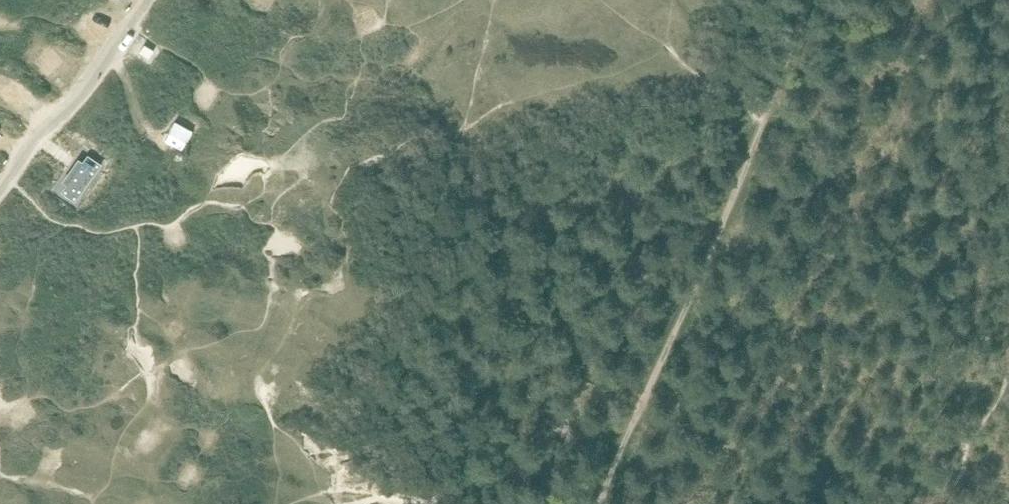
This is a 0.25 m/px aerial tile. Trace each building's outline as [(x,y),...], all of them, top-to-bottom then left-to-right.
[(94,160),(69,196),(82,205),(107,169),(94,160)]
